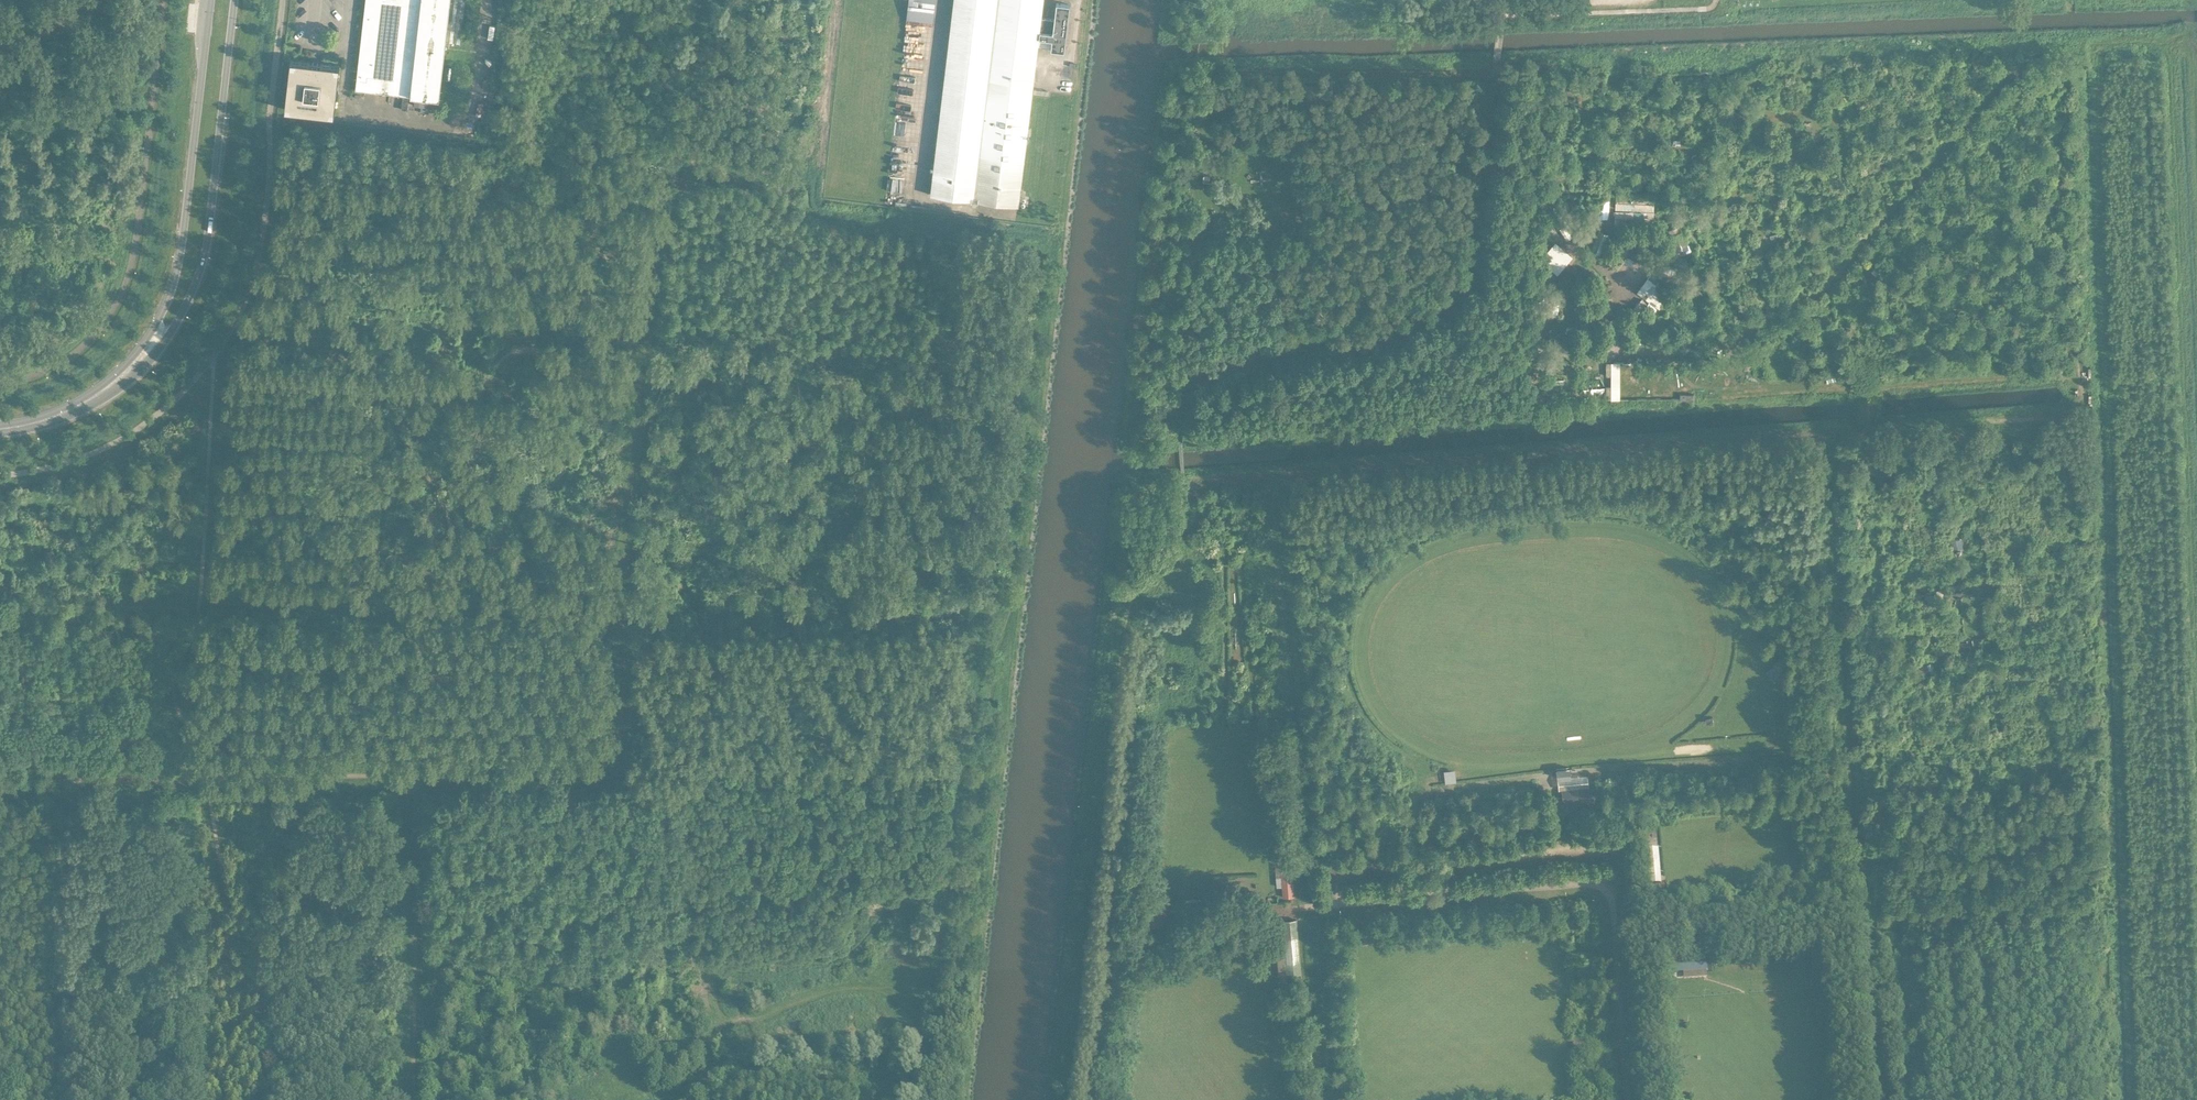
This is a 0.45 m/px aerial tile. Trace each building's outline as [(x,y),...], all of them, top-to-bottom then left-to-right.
[(439,104),(451,0),(366,0),(356,94),(439,104)] [(931,199),(1019,210),(1039,42),(1041,22),(1044,0),(955,0),(931,199)] [(1041,22),(1039,42),(1052,43),(1051,53),(1064,54),(1069,9),(1056,7),(1054,23),(1041,22)] [(285,114),(335,120),(341,70),(291,64),(285,114)] [(1604,198),(1598,198),(1597,222),(1603,222),(1609,223),(1610,199),(1604,198)] [(1655,202),(1616,201),(1615,230),(1627,230),(1627,232),(1627,237),(1651,238),(1653,238),(1655,202)] [(1573,241),(1564,228),(1561,230),(1558,233),(1567,245),(1570,243),(1573,241)] [(1604,236),(1599,233),(1594,245),(1590,254),(1596,257),(1601,259),(1610,238),(1604,236)] [(1628,259),(1666,274),(1670,261),(1620,242),(1616,254),(1628,259)] [(1566,253),(1553,248),(1545,269),(1566,278),(1574,256),(1566,253)] [(1667,292),(1649,278),(1635,295),(1653,310),(1667,292)] [(1646,307),(1641,302),(1638,305),(1630,315),(1635,319),(1646,307)] [(1558,782),(1571,781),(1570,772),(1557,773),(1558,782)] [(1573,813),(1596,811),(1595,798),(1589,798),(1589,792),(1562,794),(1564,814),(1573,813)] [(1284,925),(1288,979),(1301,978),(1297,924),(1284,925)] [(1372,933),(1355,934),(1356,947),(1373,946),(1372,933)] [(1707,969),(1706,958),(1680,960),(1679,954),(1672,955),(1673,960),(1666,961),(1667,972),(1707,969)]
